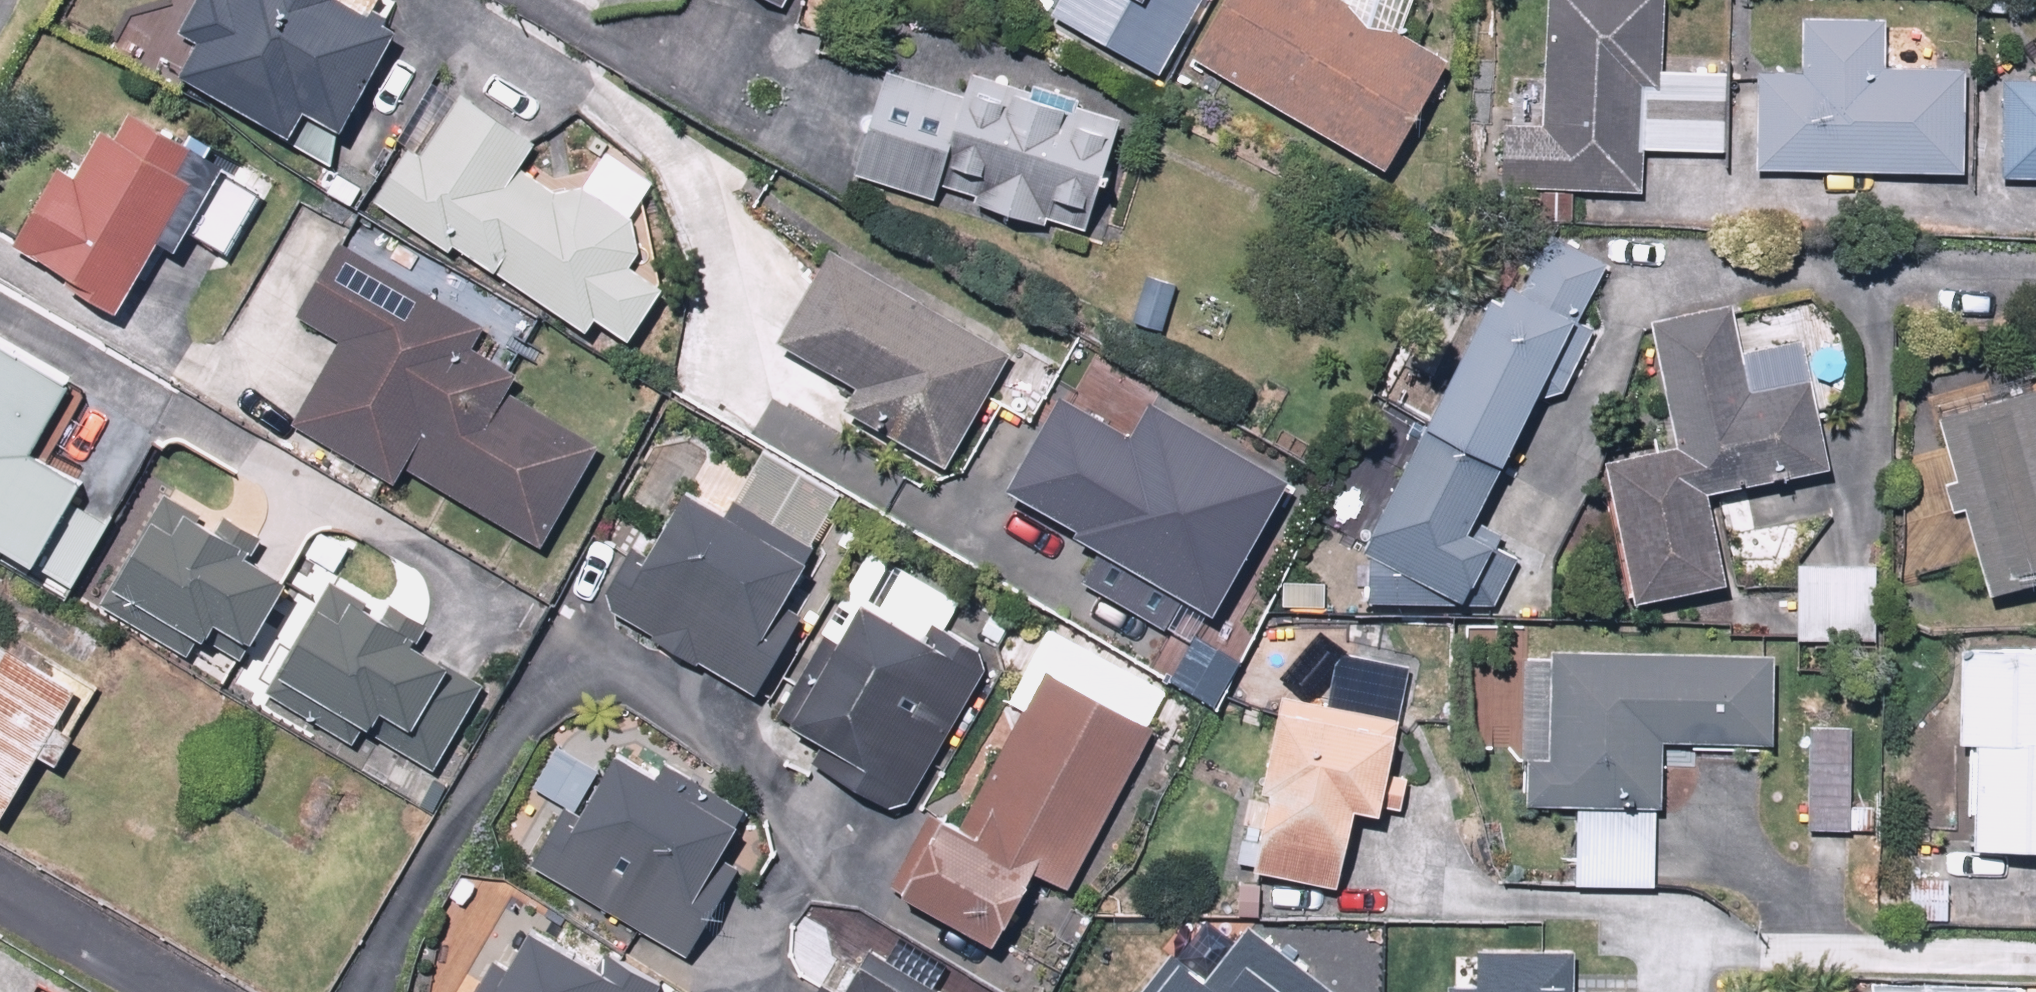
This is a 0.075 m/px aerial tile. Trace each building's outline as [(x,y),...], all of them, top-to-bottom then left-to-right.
[(142,64),(326,161),(390,41),(379,36),(392,12),(370,0),(171,0),(138,61),(142,64)] [(787,0),(760,0),(782,11),(787,0)] [(1031,20),(1162,87),(1207,0),(1041,0),(1031,20)] [(1185,67),(1376,179),(1441,68),(1325,0),(1225,0),(1185,67)] [(1540,134),(1497,132),(1495,188),(1580,190),(1579,212),(1636,214),(1638,158),(1718,161),(1721,78),(1658,75),(1660,0),(1544,0),(1540,134)] [(1792,79),(1751,76),(1747,175),(1956,185),(1961,78),(1934,77),(1937,23),(1794,17),(1792,79)] [(958,99),(875,77),(849,182),(934,209),(937,197),(970,204),(967,220),(1087,231),(1115,123),(1069,109),(1071,93),(960,88),(958,99)] [(2000,83),(1996,183),(2035,185),(2035,85),(2000,83)] [(535,158),(432,87),(358,206),(634,378),(676,311),(620,276),(646,235),(531,163),(535,158)] [(124,120),(108,143),(96,136),(68,184),(48,171),(0,254),(0,260),(109,323),(151,250),(167,259),(178,240),(221,265),(260,198),(124,120)] [(1519,560),(1460,528),(1599,270),(1520,227),(1344,552),(1417,591),(1483,627),(1519,560)] [(476,328),(335,244),(288,321),(336,349),(284,436),(386,496),(397,477),(527,555),(589,451),(498,397),(508,382),(460,354),(476,328)] [(939,472),(1003,360),(818,256),(765,350),(850,397),(839,416),(939,472)] [(1641,327),(1668,452),(1593,469),(1625,613),(1716,592),(1696,501),(1821,473),(1809,421),(1794,353),(1738,365),(1726,308),(1641,327)] [(0,347),(0,562),(27,577),(80,484),(27,454),(66,384),(0,347)] [(1006,483),(1199,601),(1279,471),(1138,385),(1115,423),(1062,391),(1006,483)] [(1968,566),(1976,599),(2035,584),(2035,390),(2035,386),(1931,411),(1941,454),(1906,462),(1904,581),(1968,566)] [(813,544),(687,478),(635,571),(609,557),(582,608),(665,654),(666,652),(758,702),(799,628),(774,614),(813,544)] [(252,544),(157,491),(93,608),(188,660),(203,632),(238,651),(273,588),(238,569),(252,544)] [(1870,566),(1788,561),(1783,656),(1864,661),(1870,566)] [(466,671),(336,586),(265,699),(397,781),(466,671)] [(919,645),(843,603),(834,599),(762,729),(802,751),(795,763),(896,819),(988,653),(932,621),(919,645)] [(0,653),(0,805),(21,767),(41,778),(95,683),(16,638),(6,656),(0,653)] [(1515,814),(1571,815),(1568,891),(1646,894),(1648,818),(1653,818),(1656,746),(1762,750),(1765,661),(1520,653),(1515,814)] [(2035,859),(2035,660),(1948,657),(1945,752),(1960,753),(1956,856),(2035,859)] [(1148,731),(1038,674),(951,842),(923,827),(883,904),(975,952),(1012,880),(1058,903),(1148,731)] [(1234,880),(1328,897),(1342,819),(1367,823),(1385,722),(1266,701),(1234,880)] [(1846,808),(1850,726),(1800,724),(1795,837),(1871,840),(1872,809),(1846,808)] [(554,814),(521,866),(678,962),(727,880),(711,870),(731,837),(603,758),(564,821),(554,814)] [(1951,877),(1898,872),(1894,924),(1947,928),(1951,877)] [(527,937),(523,934),(485,991),(657,991),(658,990),(609,957),(594,981),(527,937)] [(1420,991),(1571,991),(1572,958),(1421,953),(1420,991)] [(863,959),(844,991),(925,991),(863,959)]
